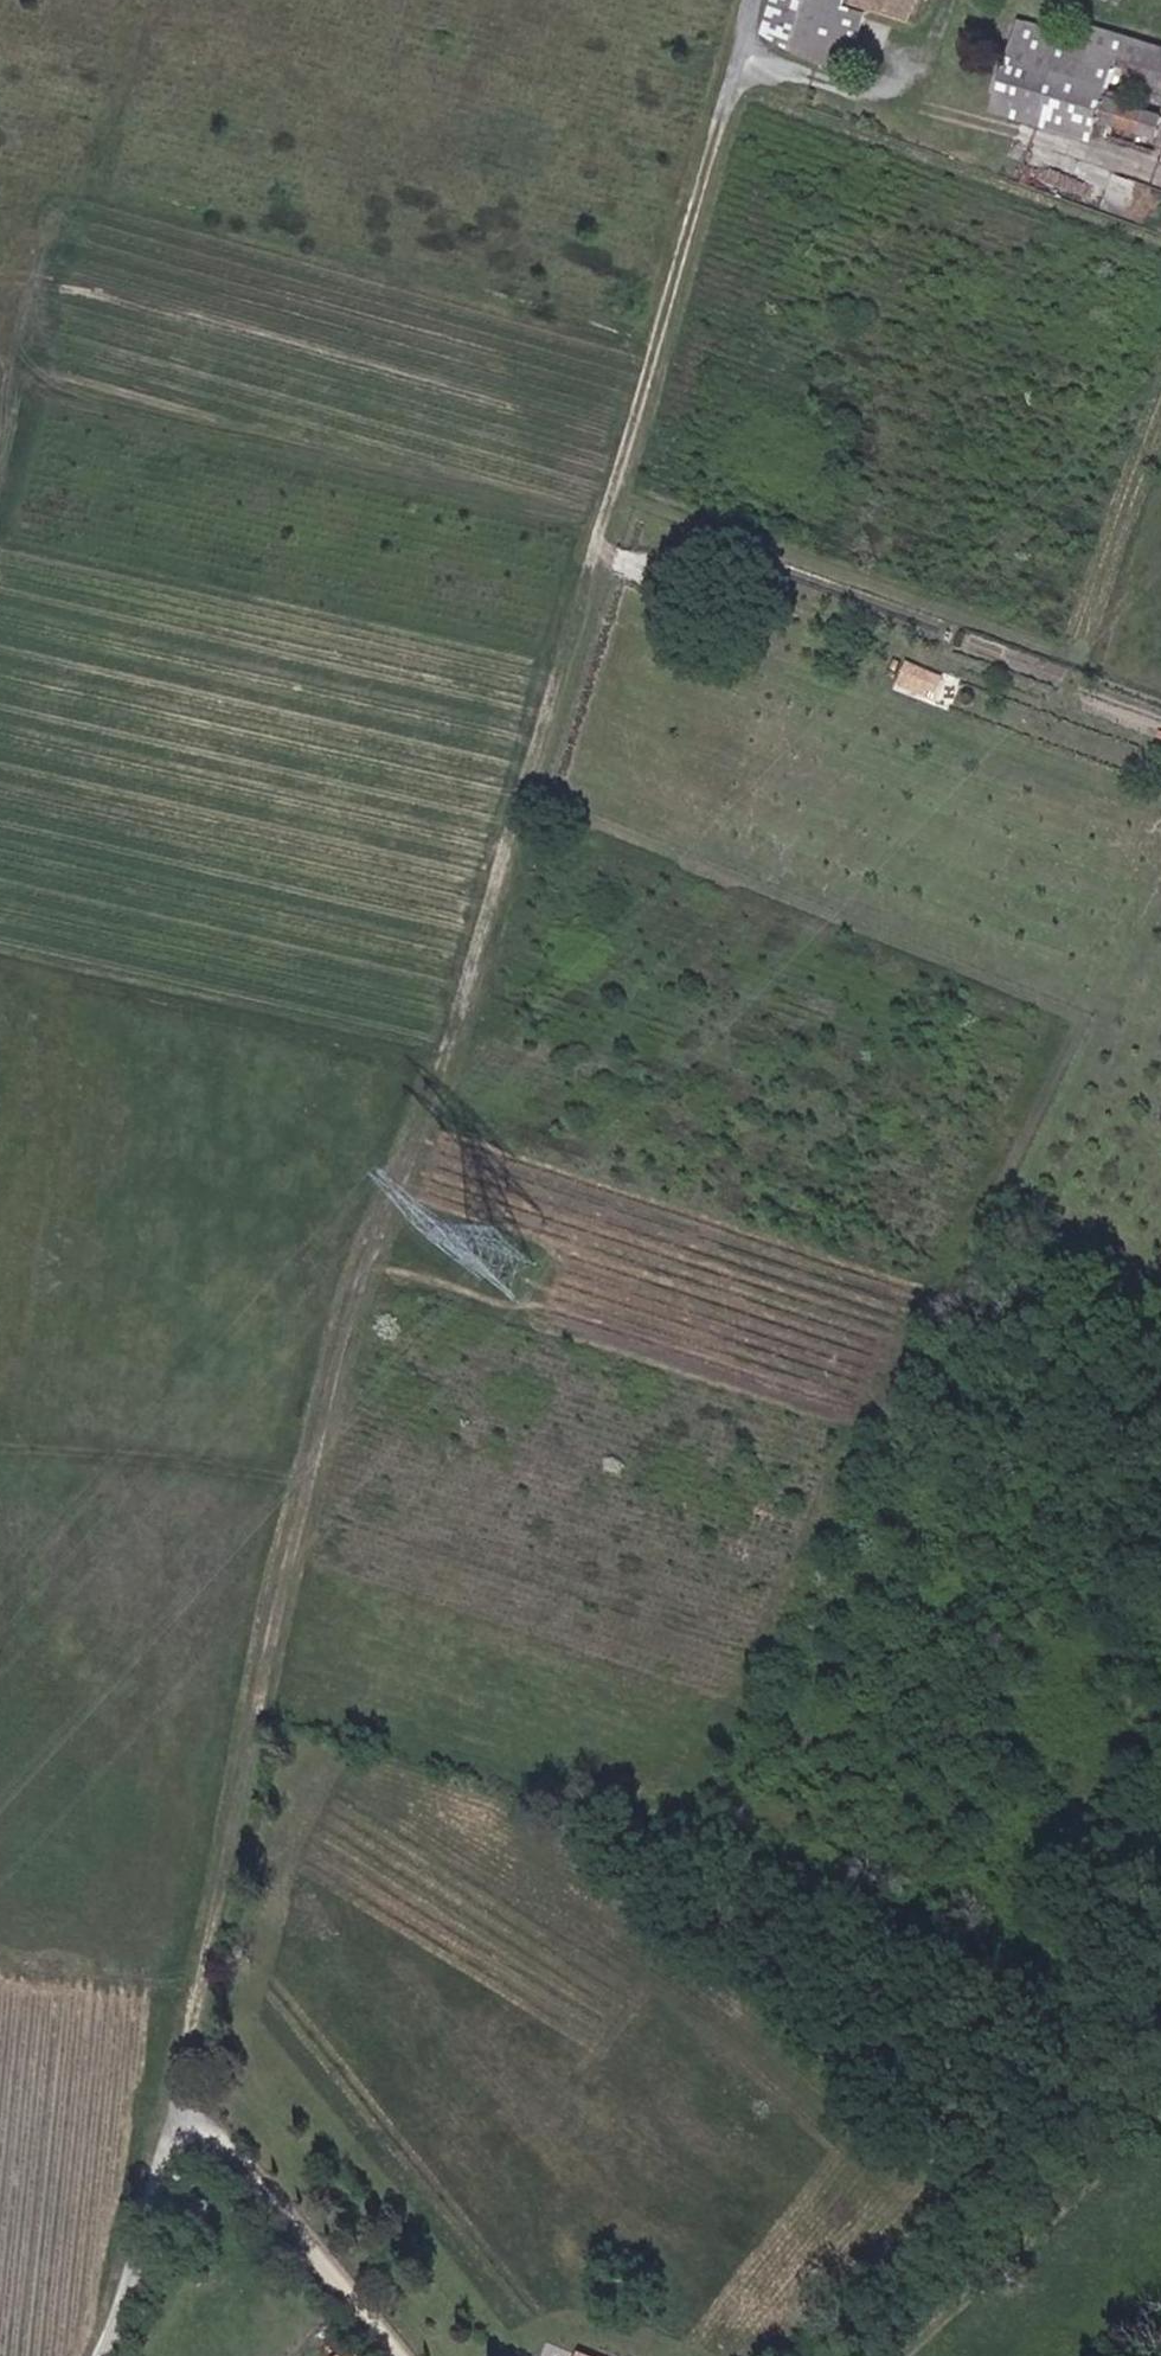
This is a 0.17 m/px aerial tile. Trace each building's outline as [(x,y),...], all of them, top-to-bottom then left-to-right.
[(781,33),(867,53),(882,8),(868,3),(869,0),(793,0),(781,33)] [(868,3),(882,8),(931,25),(939,0),(869,0),(868,3)] [(1042,95),(1059,35),(1046,30),(1020,89),(1042,95)] [(781,33),(776,31),(773,43),(860,71),(867,53),(781,33)] [(1160,120),(1160,117),(1126,104),(1140,69),(1160,78),(1160,54),(1121,38),(1113,58),(1059,35),(1042,95),(1160,120)] [(1042,95),(1020,89),(1013,105),(1108,144),(1117,123),(1160,141),(1160,120),(1042,95)] [(965,703),(972,683),(955,677),(953,683),(939,678),(934,692),(965,703)]
